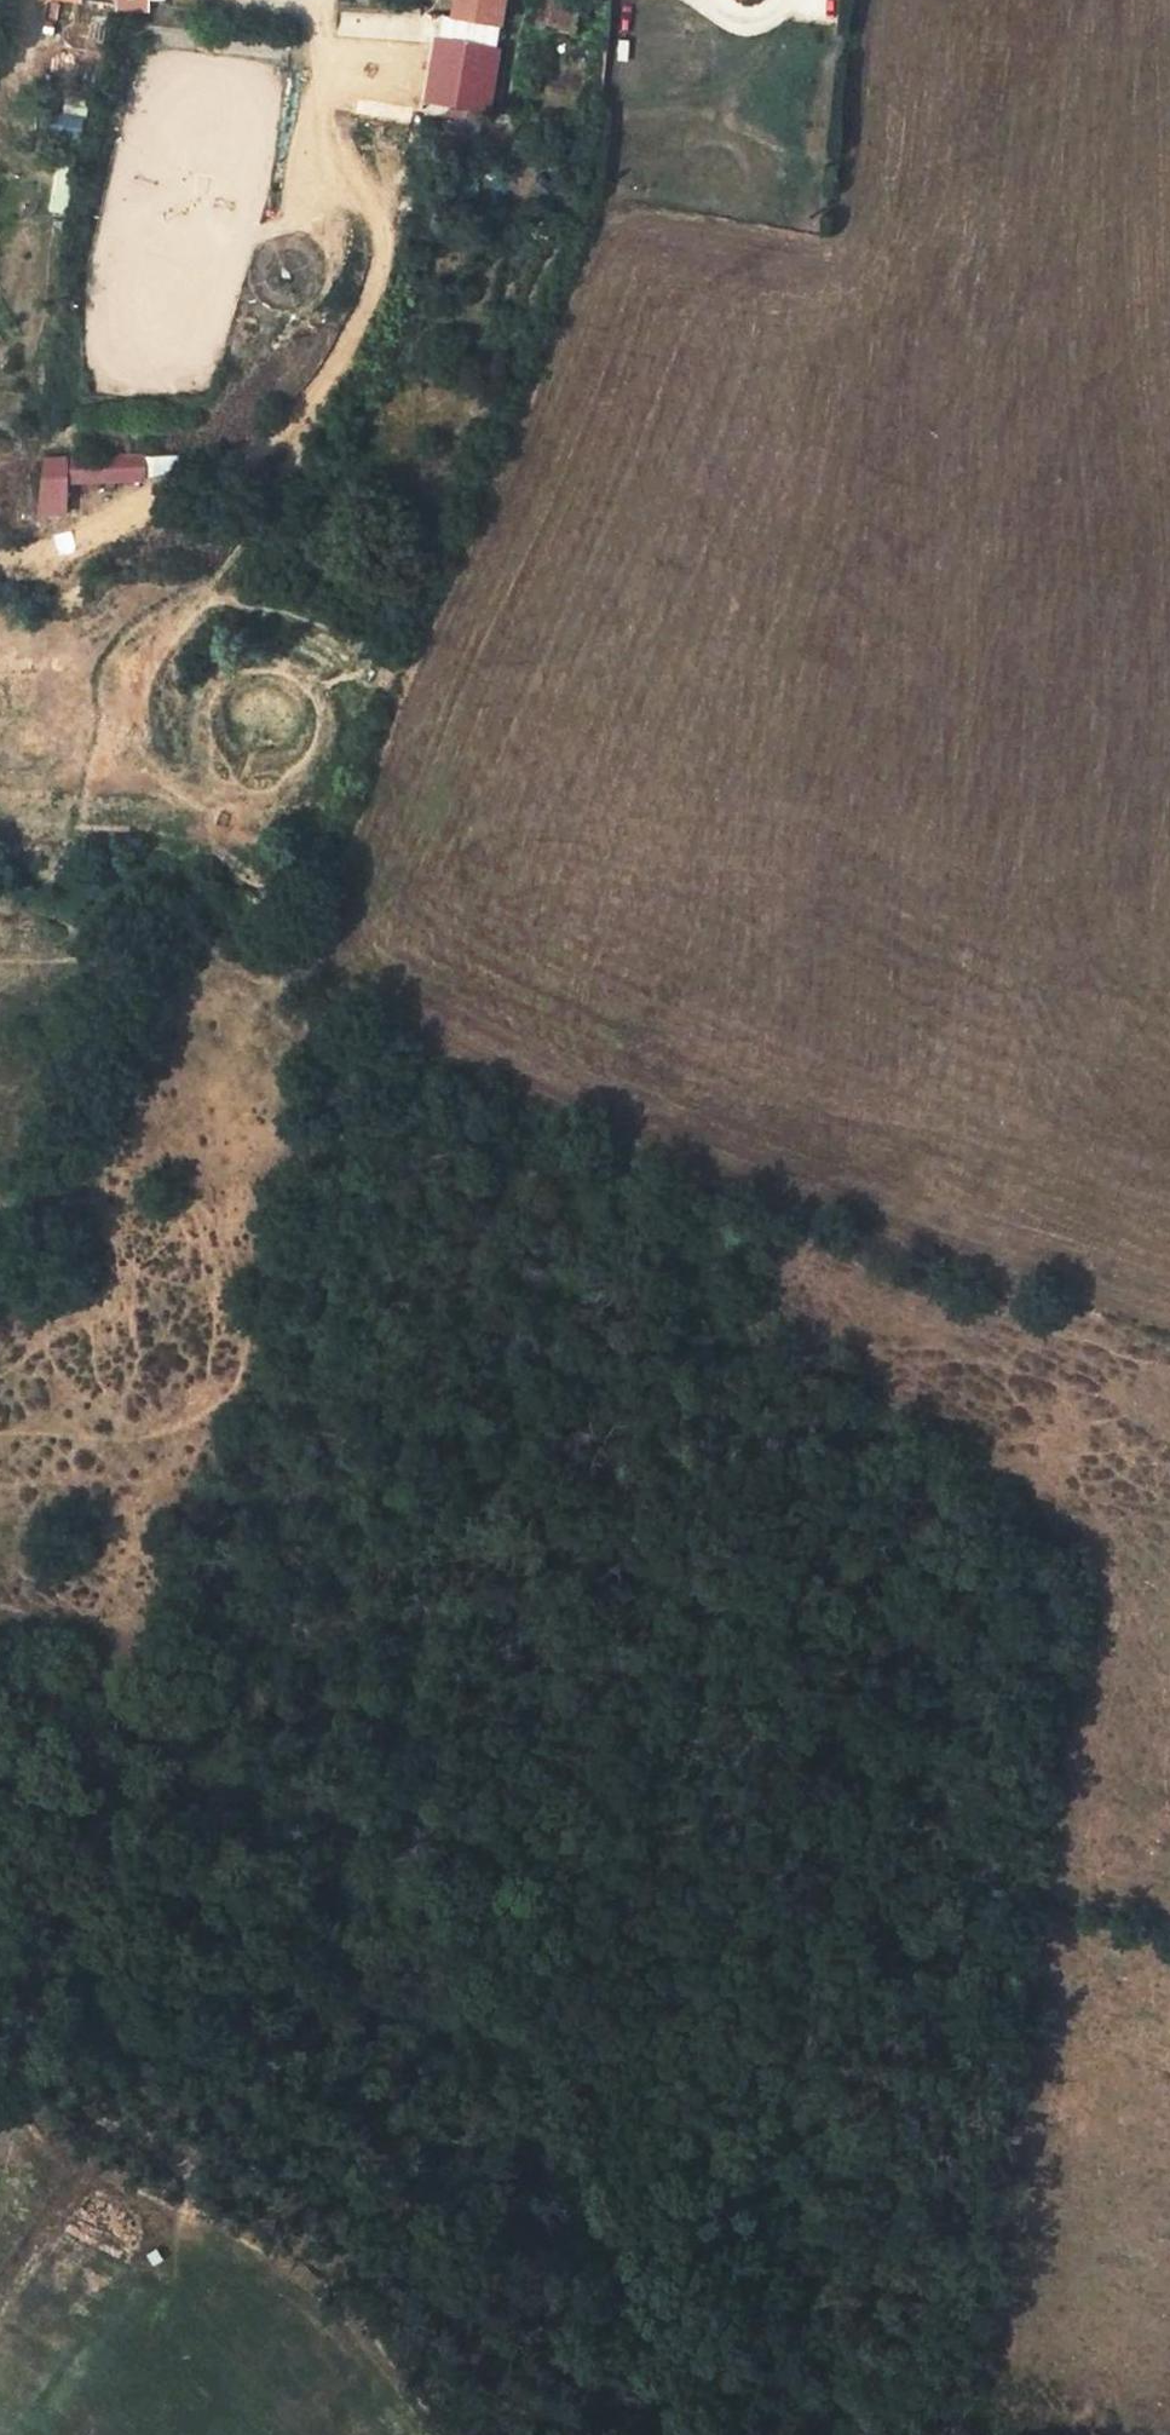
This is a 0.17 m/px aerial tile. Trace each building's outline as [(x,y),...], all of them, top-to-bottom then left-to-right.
[(457,18),(502,24),(506,0),(460,0),(457,18)] [(575,33),(581,3),(565,0),(537,0),(531,27),(575,33)] [(444,16),(441,40),(499,47),(502,24),(457,18),(444,16)] [(608,36),(609,24),(600,23),(596,24),(595,26),(593,34),(608,36)] [(441,40),(433,103),(491,110),(499,47),(441,40)] [(148,453),(41,454),(42,517),(71,517),(71,485),(148,484),(148,453)]
